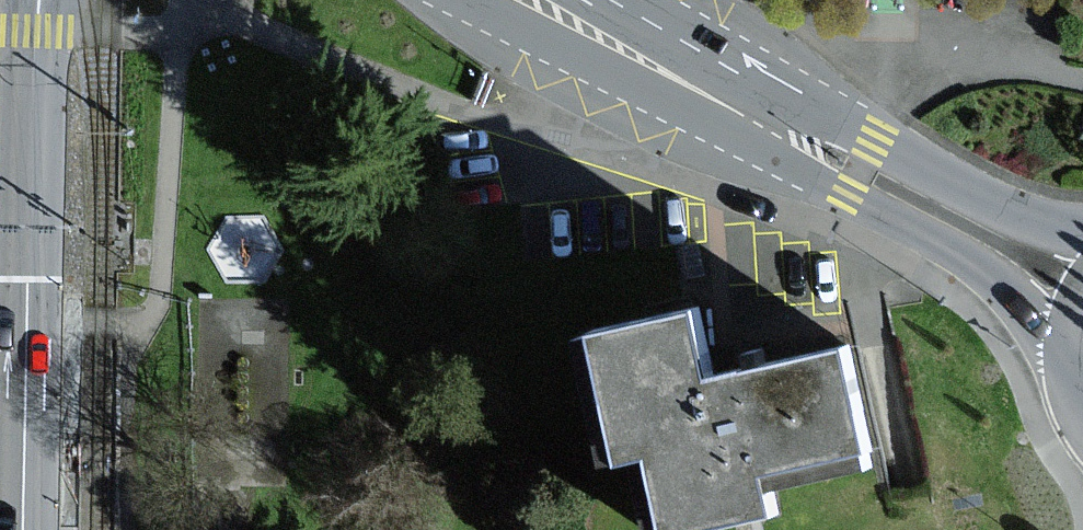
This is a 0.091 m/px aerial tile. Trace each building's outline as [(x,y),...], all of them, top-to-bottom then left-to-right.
[(578,327),(608,468),(648,460),(663,529),(692,529),(779,511),(769,468),(869,447),(846,339),(702,370),(688,304),(578,327)]
